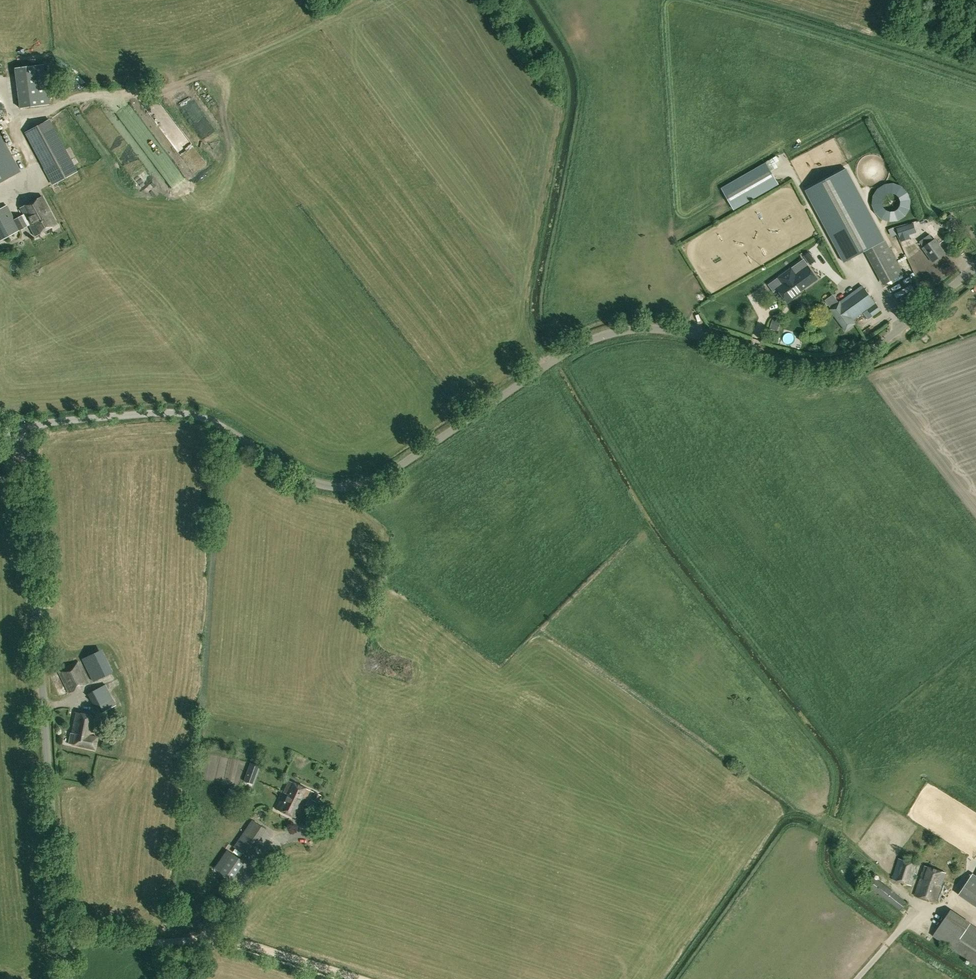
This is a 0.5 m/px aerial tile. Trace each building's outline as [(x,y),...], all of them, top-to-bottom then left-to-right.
[(44,64),(14,68),(19,108),(49,105),(44,64)] [(50,119),(24,132),(52,185),(78,171),(50,119)] [(21,172),(0,134),(0,183),(21,172)] [(766,163),(722,188),(734,209),(778,184),(766,163)] [(805,191),(844,262),(885,240),(846,169),(805,191)] [(0,209),(0,240),(19,230),(29,225),(31,228),(35,236),(57,224),(42,196),(20,208),(23,214),(15,219),(7,205),(0,209)] [(913,223),(897,228),(901,241),(910,238),(908,234),(916,232),(913,223)] [(930,226),(936,235),(941,232),(936,223),(930,226)] [(923,247),(923,248),(933,262),(946,253),(935,239),(934,240),(930,234),(919,242),(923,247)] [(903,243),(912,258),(924,251),(914,236),(903,243)] [(815,261),(809,252),(804,256),(810,264),(815,261)] [(783,284),(777,288),(788,302),(798,295),(797,293),(810,284),(817,279),(808,266),(796,274),(792,268),(784,274),(779,278),(781,281),(783,284)] [(888,283),(895,294),(904,287),(897,277),(888,283)] [(908,297),(921,289),(918,284),(905,293),(908,297)] [(854,319),(869,309),(873,316),(881,310),(863,285),(840,302),(840,301),(830,309),(846,331),(856,323),(854,319)] [(82,659),(93,682),(113,672),(102,649),(82,659)] [(78,661),(58,670),(69,692),(89,683),(78,661)] [(113,698),(106,684),(87,694),(94,707),(113,698)] [(95,749),(98,737),(93,736),(97,717),(75,712),(69,744),(95,749)] [(250,763),(246,773),(256,777),(260,767),(250,763)] [(289,780),(282,796),(276,808),(297,818),(310,790),(289,780)] [(315,792),(312,800),(318,802),(321,795),(315,792)] [(248,856),(267,829),(252,820),(233,847),(248,856)] [(231,880),(243,862),(225,850),(213,867),(231,880)] [(891,878),(910,885),(917,864),(898,857),(891,878)] [(935,902),(945,872),(924,865),(914,895),(935,902)] [(899,910),(905,902),(871,877),(865,885),(899,910)] [(933,935),(936,937),(975,965),(975,927),(950,910),(933,935)]
